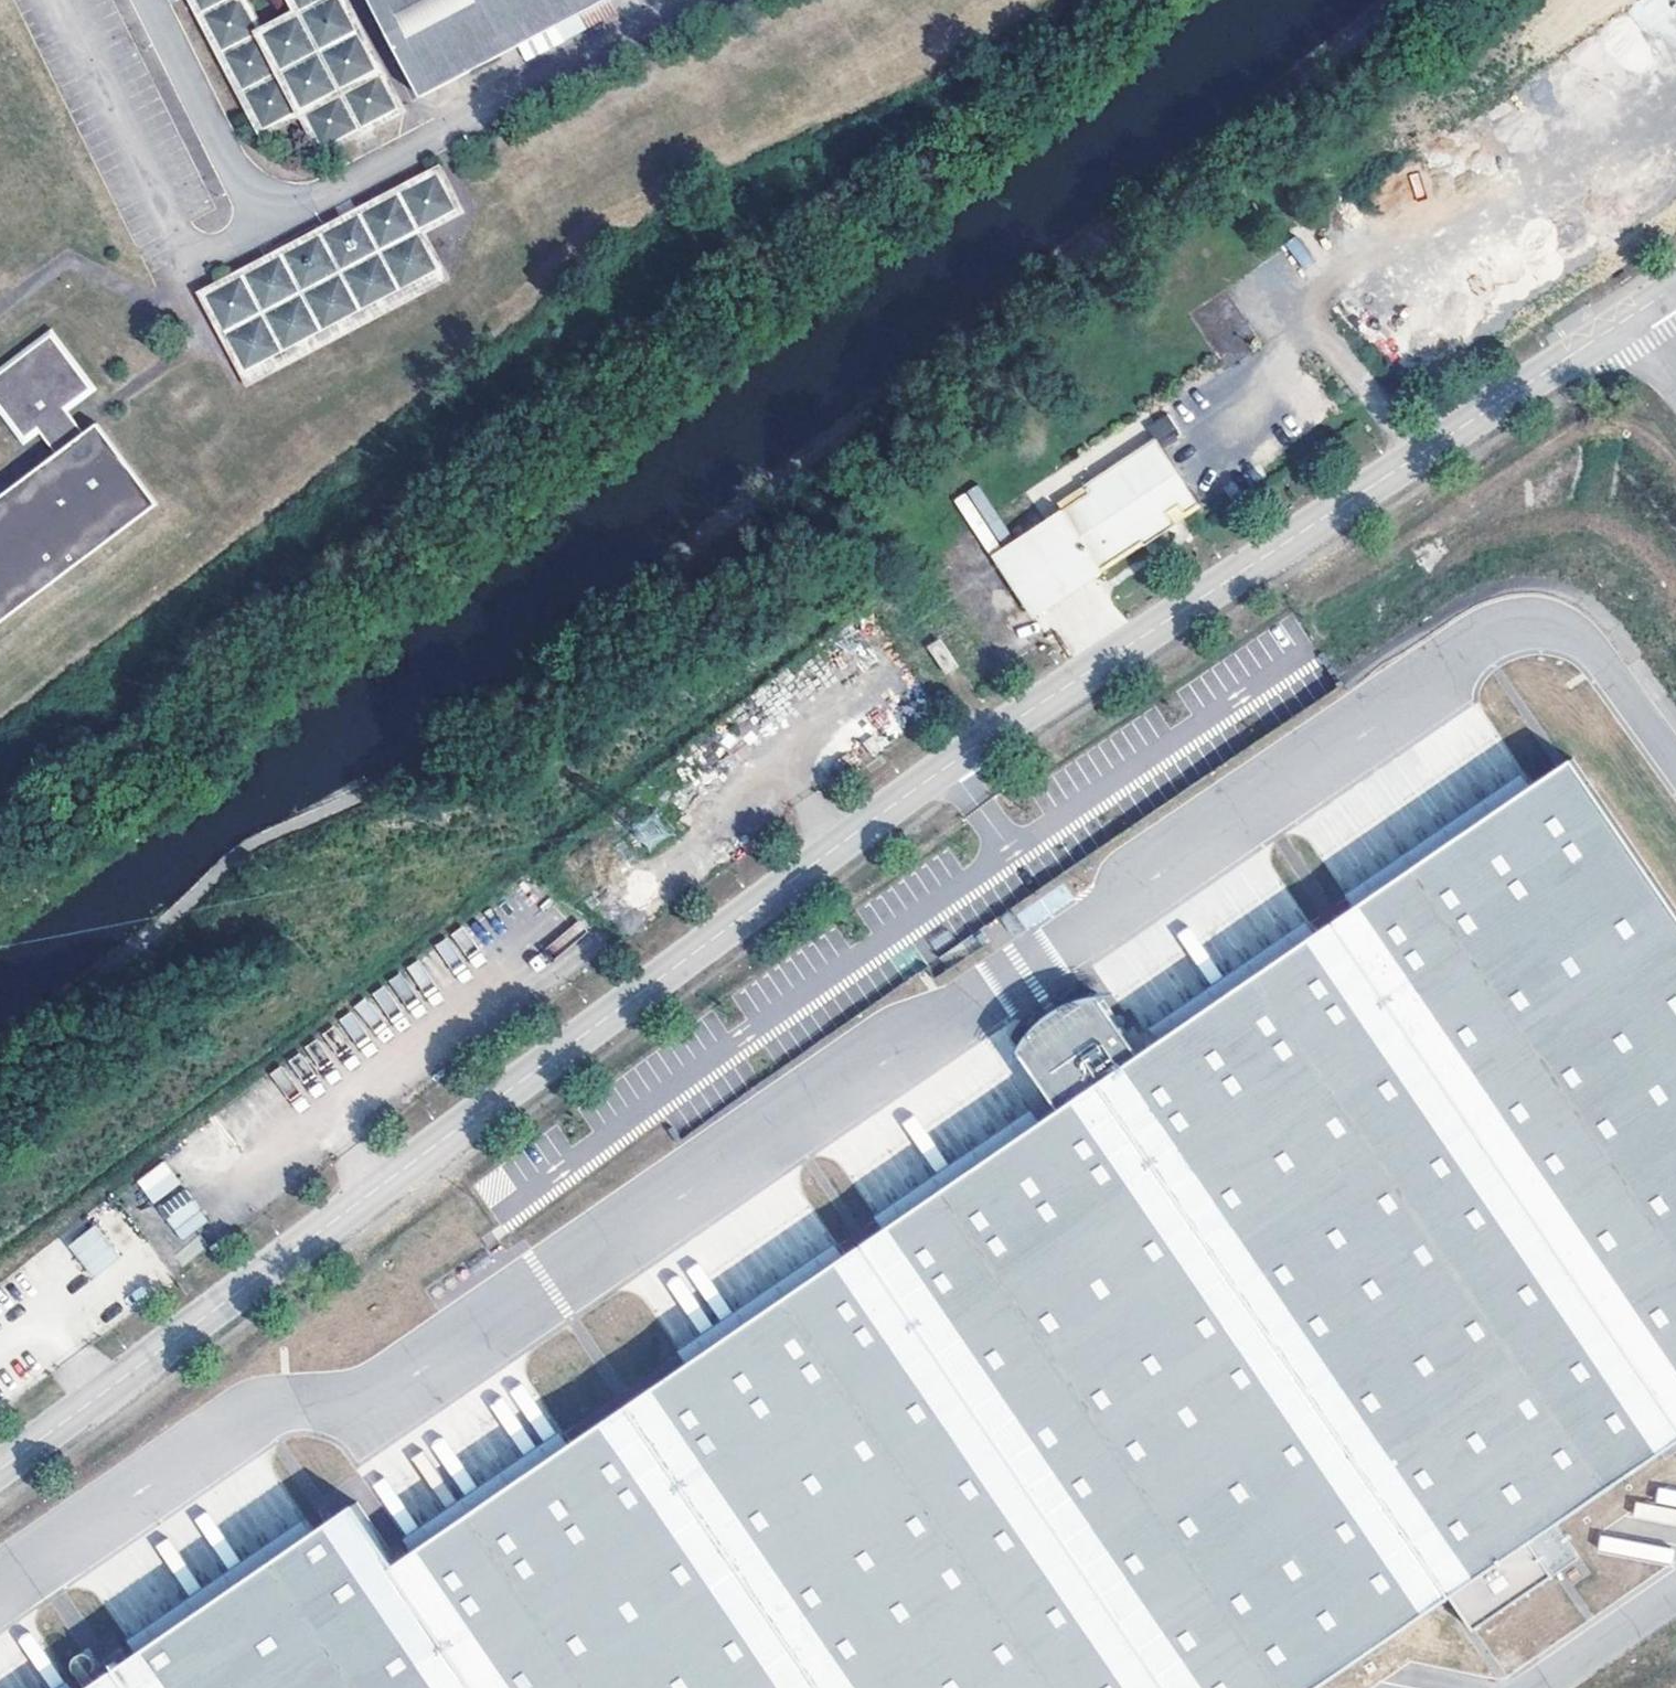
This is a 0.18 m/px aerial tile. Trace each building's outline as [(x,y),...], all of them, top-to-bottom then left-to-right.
[(408,116),(348,0),(284,0),(291,12),(263,28),(248,1),(250,0),(187,0),(261,141),(299,121),(320,162),(408,116)] [(421,100),(610,0),(369,0),(421,100)] [(440,167),(196,295),(246,390),(451,281),(428,236),(465,216),(440,167)] [(95,427),(83,435),(65,412),(91,392),(48,336),(0,373),(0,407),(26,440),(38,431),(56,455),(0,498),(0,631),(159,511),(95,427)] [(1063,508),(994,553),(1034,619),(1104,573),(1203,508),(1158,437),(1059,502),(1063,508)] [(1418,864),(1141,1053),(1100,994),(1078,999),(1057,1008),(1035,1026),(1019,1049),(1060,1109),(398,1561),(358,1501),(85,1687),(1316,1687),(1451,1596),(1474,1630),(1582,1557),(1558,1523),(1675,1442),(1675,906),(1574,757),(1418,864)] [(152,1204),(180,1184),(164,1160),(135,1180),(152,1204)] [(157,1209),(183,1240),(208,1219),(182,1188),(157,1209)] [(93,1225),(68,1246),(94,1277),(119,1256),(93,1225)]
